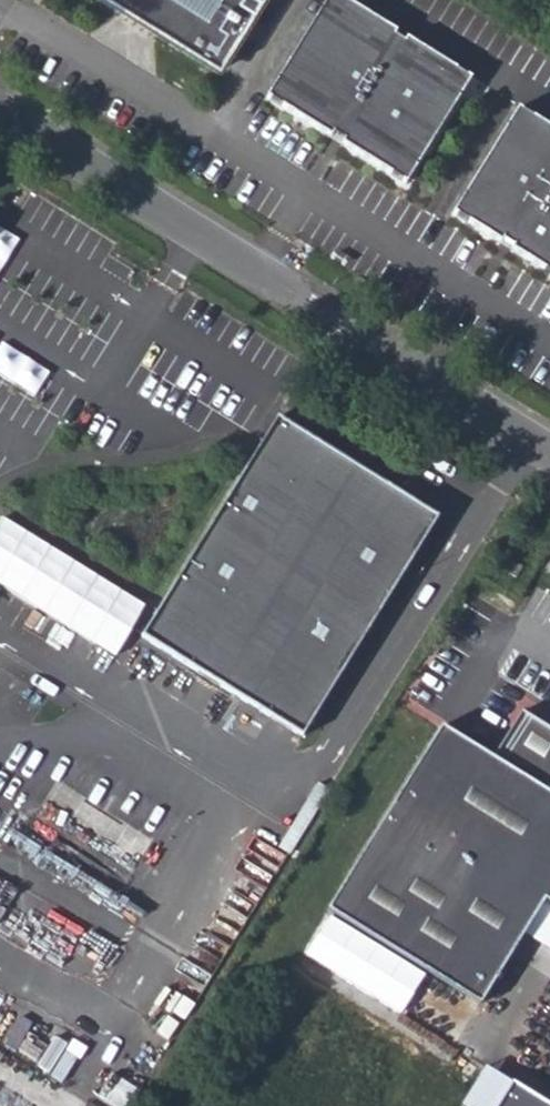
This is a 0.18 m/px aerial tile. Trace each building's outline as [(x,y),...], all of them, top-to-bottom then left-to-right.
[(218,65),(259,0),(113,0),(218,65)] [(345,0),(325,0),(265,96),(330,136),(332,133),(343,139),(340,143),(405,183),(470,78),(406,38),(403,41),(393,35),(396,32),(345,0)] [(406,38),(396,32),(393,35),(403,41),(406,38)] [(452,213),(500,243),(502,239),(512,245),(510,249),(549,274),(549,128),(517,107),(452,213)] [(343,139),(332,133),(330,136),(340,143),(343,139)] [(502,239),(500,243),(510,249),(512,245),(502,239)] [(277,421),(142,639),(303,738),(438,521),(277,421)] [(0,520),(0,585),(121,652),(149,601),(1,518),(0,520)] [(522,570),(505,559),(498,570),(515,580),(522,570)] [(326,910),(480,1006),(543,902),(549,906),(549,730),(520,711),(491,758),(440,726),(326,910)] [(497,1105),(549,1105),(549,1101),(514,1080),(497,1105)]
